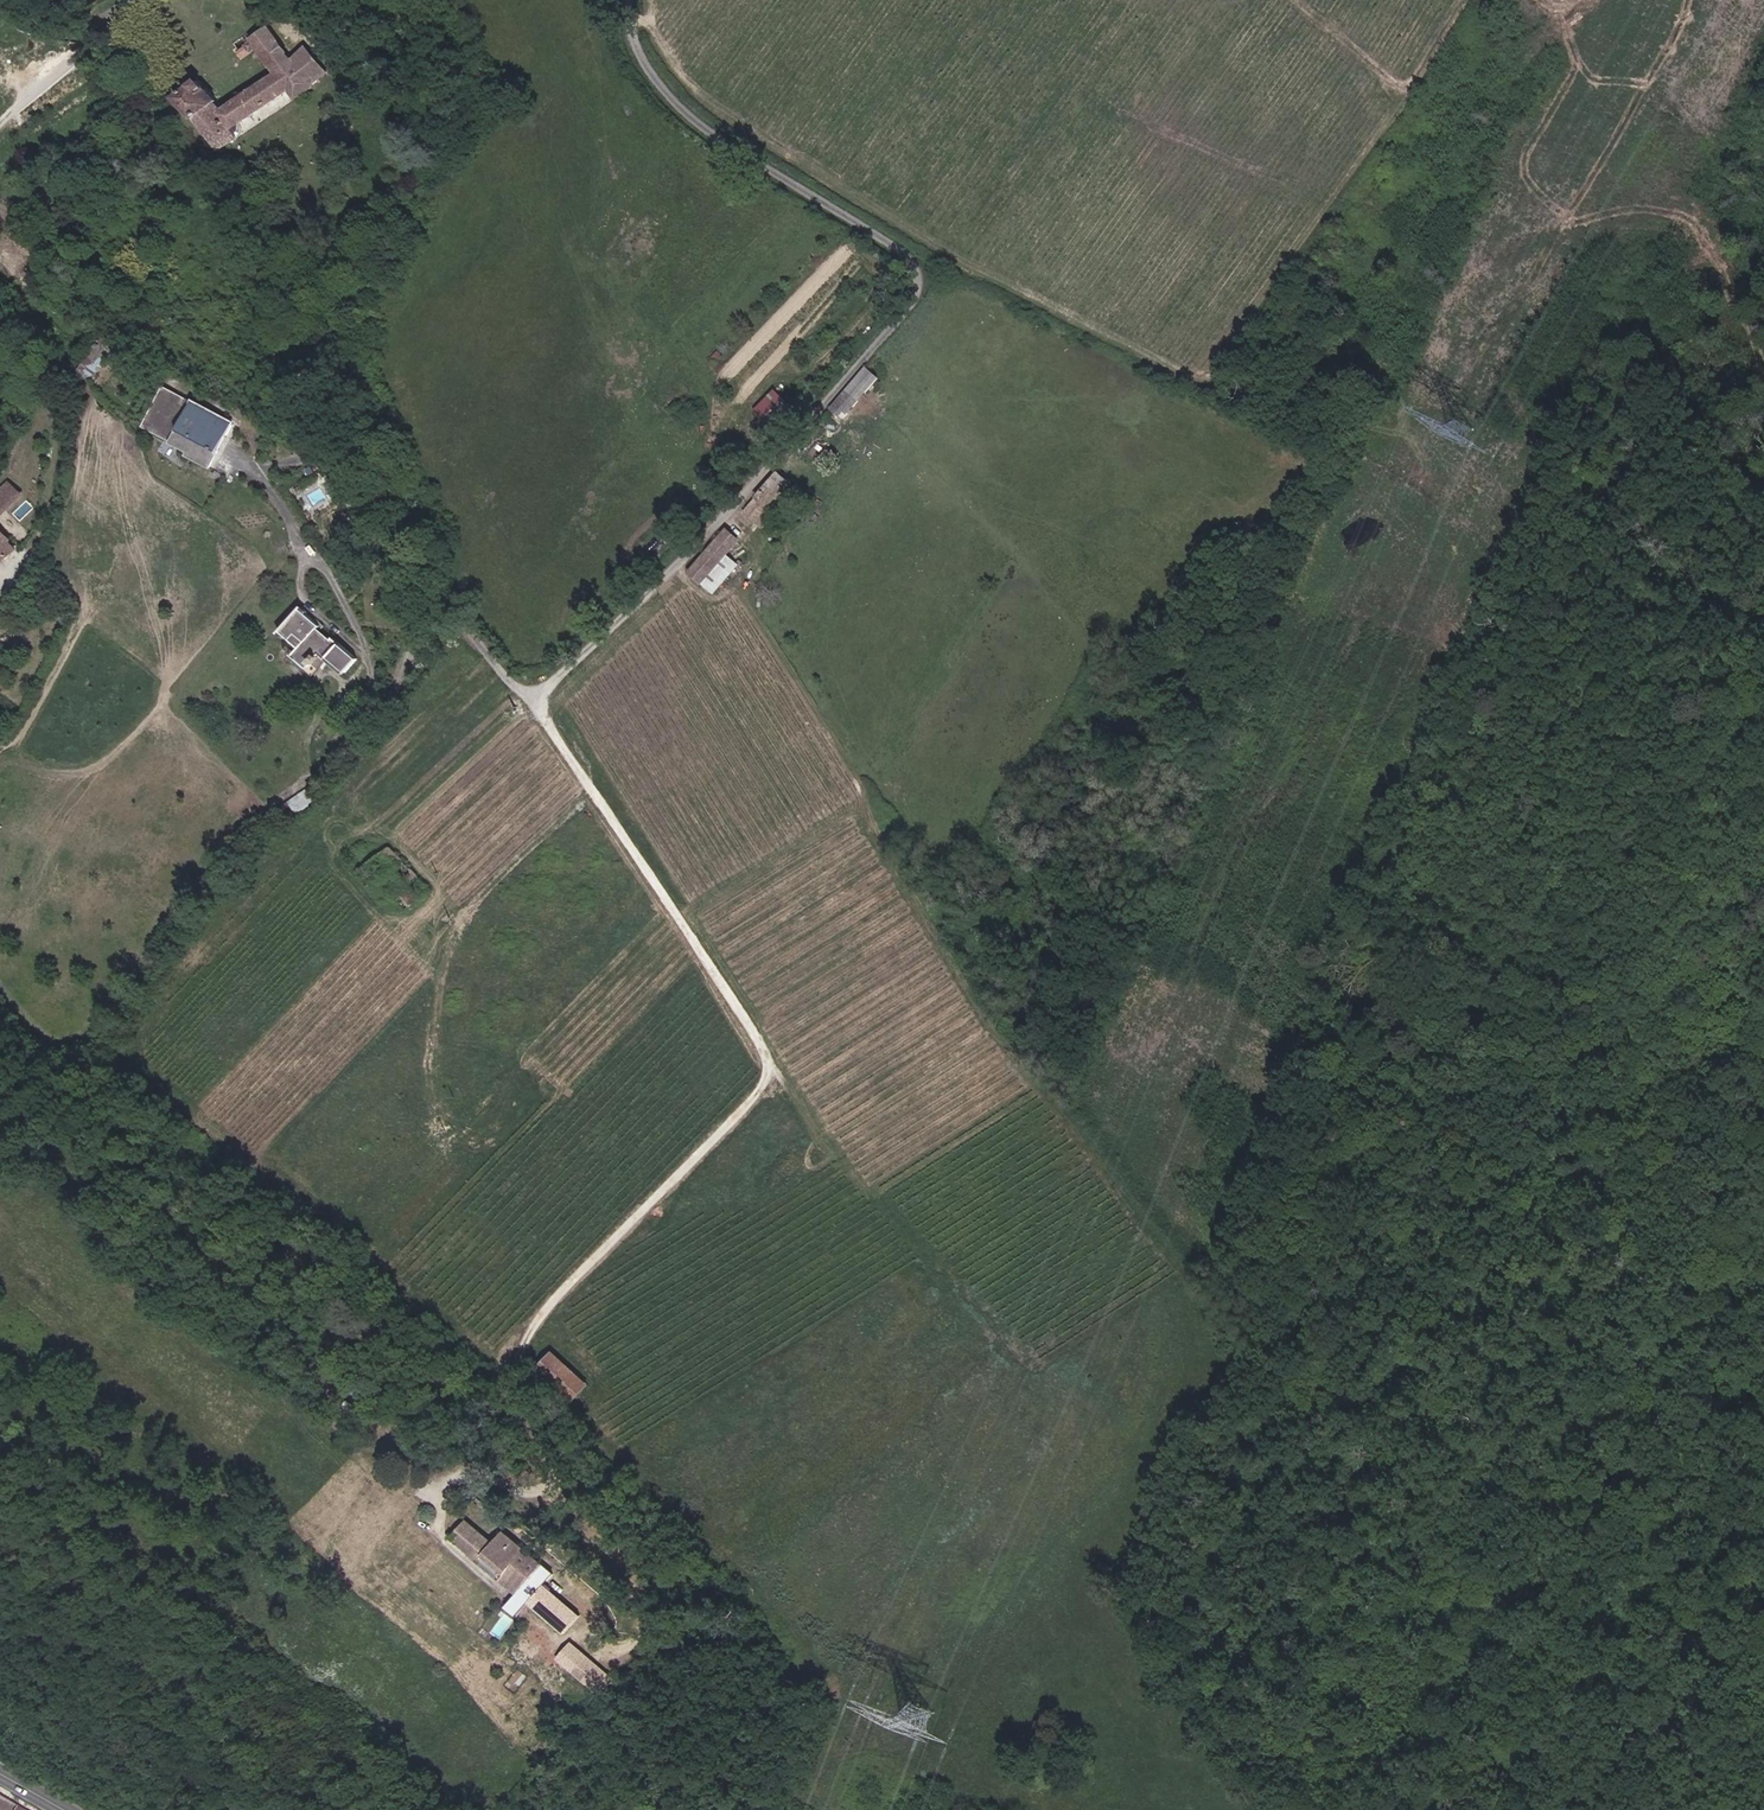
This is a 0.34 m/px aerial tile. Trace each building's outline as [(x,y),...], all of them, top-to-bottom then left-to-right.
[(222,148),(238,136),(244,130),(245,127),(245,122),(246,119),(284,89),(292,99),(323,75),(302,48),(289,58),(263,26),(249,37),(254,44),(274,69),(222,109),(216,101),(217,100),(201,80),(178,98),(194,119),(198,117),(222,148)] [(254,44),(249,37),(242,41),(247,49),(254,44)] [(93,382),(113,352),(97,341),(77,371),(93,382)] [(878,377),(867,366),(831,407),(843,418),(878,377)] [(214,467),(238,427),(165,385),(144,422),(200,455),(198,458),(214,467)] [(776,388),(753,410),(772,430),(795,408),(776,388)] [(789,483),(776,472),(744,510),(756,520),(789,483)] [(25,494),(13,481),(0,493),(0,517),(25,494)] [(0,525),(0,564),(19,546),(0,525)] [(727,530),(690,572),(702,583),(739,541),(727,530)] [(338,638),(335,641),(321,628),(323,625),(305,608),(284,631),(301,647),(294,654),(309,668),(324,652),(349,675),(362,660),(338,638)] [(305,787),(287,803),(296,814),(314,799),(305,787)] [(386,900),(404,882),(408,886),(397,897),(411,911),(433,890),(391,846),(378,858),(361,875),(386,900)] [(555,1352),(539,1369),(575,1400),(590,1383),(555,1352)] [(566,1634),(581,1617),(539,1582),(549,1570),(502,1532),(493,1542),(464,1519),(449,1539),(514,1595),(517,1594),(566,1634)] [(501,1637),(511,1622),(502,1617),(492,1631),(501,1637)] [(558,1656),(598,1691),(613,1674),(573,1640),(558,1656)] [(0,1792),(0,1809),(1,1809),(31,1809),(0,1792)]
